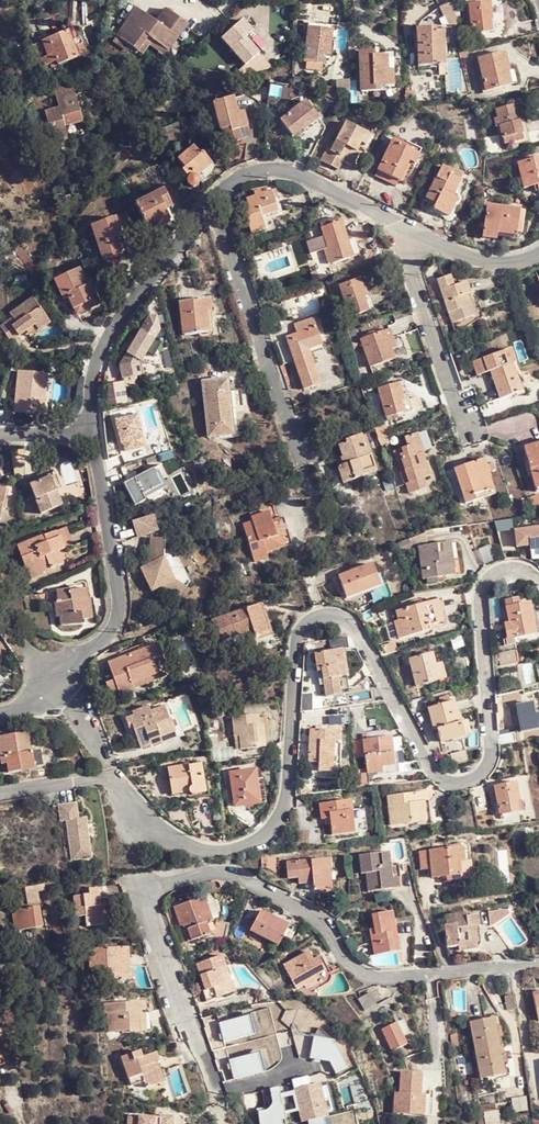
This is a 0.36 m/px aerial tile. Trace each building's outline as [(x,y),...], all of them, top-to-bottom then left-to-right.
[(490,32),(489,21),(487,2),(468,4),(471,34),(490,32)] [(189,26),(167,9),(157,23),(138,8),(132,3),(121,17),(128,22),(117,36),(137,52),(148,38),(153,41),(168,53),(186,30),(189,26)] [(457,29),(456,7),(445,7),(446,29),(457,29)] [(241,72),(245,77),(272,68),(250,44),(246,40),(253,34),(243,23),(222,41),(245,67),(241,72)] [(308,23),(308,29),(331,31),(331,26),(308,23)] [(434,27),(416,29),(419,66),(445,65),(443,32),(435,32),(434,27)] [(331,31),(308,29),(304,64),(325,67),(326,59),(322,59),(322,55),(328,56),(330,41),(331,31)] [(186,30),(178,40),(182,43),(190,33),(186,30)] [(68,32),(48,40),(57,62),(59,64),(78,57),(68,32)] [(246,40),(250,44),(256,38),(253,34),(246,40)] [(153,41),(148,38),(137,52),(142,55),(153,41)] [(57,62),(48,40),(32,46),(41,68),(57,62)] [(373,52),(359,53),(362,91),(374,90),(373,86),(393,84),(392,72),(387,71),(386,57),(374,58),(373,52)] [(503,53),(478,59),(486,92),(512,86),(503,53)] [(52,123),(55,139),(68,136),(66,126),(83,122),(75,86),(56,91),(59,107),(45,111),(47,123),(52,123)] [(233,97),(212,102),(221,139),(223,138),(225,145),(241,141),(238,126),(246,124),(243,112),(237,113),(233,97)] [(305,103),(279,122),(294,143),(304,135),(302,132),(318,121),(305,103)] [(515,105),(496,110),(505,145),(518,142),(517,137),(527,134),(524,120),(519,121),(515,105)] [(365,133),(359,130),(345,124),(330,153),(326,151),(321,162),(336,170),(340,163),(347,166),(353,152),(356,153),(365,133)] [(361,125),(359,130),(365,133),(356,153),(353,152),(347,166),(352,168),(362,147),(365,147),(373,131),(361,125)] [(395,187),(412,152),(392,142),(374,177),(395,187)] [(192,148),(177,161),(183,168),(181,171),(187,179),(186,180),(185,182),(187,187),(189,189),(191,189),(194,188),(197,185),(198,182),(197,179),(195,177),(211,164),(201,153),(199,156),(192,148)] [(418,155),(412,152),(395,187),(401,190),(418,155)] [(536,157),(517,163),(519,171),(509,173),(512,183),(517,182),(517,185),(522,183),(523,188),(532,185),(534,191),(536,191),(537,194),(538,193),(538,161),(537,161),(536,157)] [(452,172),(441,167),(425,199),(435,204),(432,209),(448,217),(465,184),(450,176),(452,172)] [(275,190),(245,199),(246,203),(241,205),(250,233),(265,228),(262,219),(282,212),(275,190)] [(163,192),(136,204),(147,230),(170,221),(166,210),(170,207),(163,192)] [(519,211),(485,205),(480,236),(495,239),(496,231),(515,234),(519,211)] [(336,218),(319,224),(324,242),(321,243),(327,264),(331,262),(332,264),(359,255),(354,239),(347,240),(342,222),(338,223),(336,218)] [(116,238),(121,237),(115,219),(91,226),(102,260),(121,254),(116,238)] [(126,252),(121,237),(116,238),(121,254),(126,252)] [(54,281),(62,298),(67,295),(69,299),(76,315),(88,310),(86,304),(91,301),(85,287),(86,286),(79,269),(54,281)] [(459,273),(451,275),(454,286),(462,284),(459,273)] [(454,286),(451,275),(437,279),(450,323),(472,315),(466,293),(468,292),(465,282),(462,284),(454,286)] [(359,278),(339,285),(349,317),(366,311),(363,298),(365,297),(359,278)] [(86,304),(88,310),(99,304),(91,284),(86,286),(85,287),(91,301),(86,304)] [(471,292),(468,292),(466,293),(472,315),(478,313),(471,292)] [(12,341),(28,331),(36,326),(40,332),(52,324),(37,299),(13,314),(16,318),(3,327),(12,341)] [(208,299),(179,302),(183,336),(208,333),(206,313),(210,312),(208,299)] [(479,318),(478,313),(472,315),(450,323),(453,331),(467,328),(479,318)] [(145,317),(137,331),(152,340),(157,331),(152,318),(145,317)] [(294,346),(289,348),(304,390),(318,385),(305,347),(321,341),(314,318),(294,325),(297,333),(290,336),(294,346)] [(36,326),(28,331),(32,337),(40,332),(36,326)] [(390,329),(384,331),(390,350),(396,348),(390,329)] [(137,331),(117,367),(121,379),(142,373),(139,363),(144,354),(152,340),(137,331)] [(390,350),(384,331),(361,340),(370,368),(393,359),(390,350)] [(286,337),(289,348),(294,346),(290,336),(286,337)] [(159,344),(152,340),(144,354),(151,358),(159,344)] [(485,366),(487,372),(489,371),(499,400),(521,393),(511,365),(514,363),(515,361),(512,354),(510,347),(486,355),(482,357),(485,366)] [(476,376),(480,374),(487,372),(485,366),(482,357),(471,360),(476,376)] [(55,377),(21,370),(12,410),(39,416),(42,404),(49,405),(55,377)] [(224,380),(203,381),(204,397),(209,396),(212,438),(221,437),(221,434),(233,432),(232,411),(243,410),(241,389),(225,390),(224,380)] [(398,385),(377,391),(386,423),(398,420),(397,415),(410,412),(407,400),(403,402),(398,385)] [(110,388),(111,404),(125,403),(124,388),(110,388)] [(382,434),(377,435),(381,447),(390,443),(386,432),(382,434)] [(418,472),(429,468),(423,453),(426,452),(420,433),(405,438),(408,446),(393,451),(397,463),(401,461),(409,482),(406,483),(410,495),(427,488),(423,478),(421,479),(418,472)] [(345,445),(338,448),(344,465),(337,468),(343,485),(377,473),(370,458),(374,456),(365,434),(344,442),(345,445)] [(523,448),(536,491),(538,490),(538,443),(523,448)] [(481,462),(452,470),(463,505),(493,495),(481,462)] [(431,475),(429,468),(418,472),(421,479),(423,478),(431,475)] [(58,473),(53,476),(58,488),(63,485),(58,473)] [(58,488),(53,476),(32,485),(44,512),(65,503),(58,488)] [(250,516),(242,519),(253,556),(267,552),(265,545),(291,537),(283,512),(280,510),(270,513),(268,506),(249,511),(250,516)] [(154,514),(134,521),(139,538),(160,531),(154,514)] [(69,525),(47,534),(50,540),(63,535),(68,546),(76,543),(69,525)] [(513,530),(515,547),(529,546),(530,550),(538,549),(538,527),(513,530)] [(50,540),(47,534),(20,546),(29,568),(31,567),(35,576),(47,571),(46,569),(66,560),(62,549),(67,547),(68,546),(63,535),(50,540)] [(166,556),(166,538),(152,539),(151,557),(154,562),(143,568),(155,591),(164,586),(180,599),(189,587),(177,578),(166,556)] [(173,539),(166,538),(166,556),(177,578),(189,587),(193,582),(173,539)] [(456,540),(418,546),(424,581),(461,575),(456,540)] [(374,565),(339,577),(346,599),(381,586),(374,565)] [(70,589),(58,592),(60,602),(56,602),(59,617),(63,617),(64,625),(85,623),(83,619),(93,617),(87,587),(84,587),(83,584),(70,587),(70,589)] [(437,600),(396,611),(398,620),(394,622),(399,640),(433,630),(432,625),(439,623),(436,611),(439,610),(437,600)] [(506,640),(514,639),(532,636),(528,615),(532,614),(530,602),(505,607),(508,623),(503,624),(506,640)] [(237,621),(235,616),(211,625),(216,637),(220,636),(223,645),(243,638),(242,635),(253,631),(256,640),(268,635),(259,608),(245,613),(247,616),(237,621)] [(506,640),(508,650),(516,649),(514,639),(506,640)] [(126,649),(128,655),(148,649),(146,643),(126,649)] [(148,649),(128,655),(107,662),(113,679),(104,682),(109,697),(133,689),(131,683),(162,673),(166,671),(157,646),(148,649)] [(344,649),(316,654),(319,673),(324,672),(329,697),(352,693),(344,649)] [(508,650),(498,652),(500,664),(517,660),(516,649),(508,650)] [(432,654),(410,660),(416,687),(445,680),(442,663),(434,664),(432,654)] [(131,683),(133,689),(164,678),(162,673),(131,683)] [(530,688),(533,703),(538,702),(538,687),(530,688)] [(366,702),(367,715),(386,713),(385,701),(366,702)] [(453,702),(429,709),(435,732),(437,732),(441,743),(465,736),(461,721),(459,721),(453,702)] [(126,719),(130,731),(135,730),(137,736),(142,749),(162,741),(162,738),(174,733),(165,708),(152,713),(150,707),(133,713),(134,716),(126,719)] [(232,721),(233,733),(239,733),(241,752),(268,751),(267,731),(270,730),(269,719),(232,721)] [(318,765),(317,774),(333,775),(334,744),(339,744),(339,734),(309,732),(307,764),(318,765)] [(3,766),(10,765),(12,775),(23,773),(23,774),(36,771),(36,768),(45,767),(43,751),(35,752),(31,753),(28,734),(0,738),(0,745),(3,766)] [(388,737),(363,740),(367,775),(400,771),(397,754),(390,754),(388,737)] [(333,775),(317,774),(317,781),(339,781),(341,744),(339,744),(334,744),(333,775)] [(452,761),(467,758),(465,750),(450,754),(452,761)] [(10,765),(3,766),(5,776),(12,775),(10,765)] [(189,765),(168,769),(173,795),(183,793),(185,797),(188,798),(192,799),(207,796),(201,765),(189,767),(189,765)] [(261,769),(230,775),(236,807),(266,803),(261,769)] [(517,783),(495,787),(500,816),(520,812),(518,802),(520,801),(517,783)] [(437,793),(426,794),(427,803),(432,802),(433,813),(439,812),(437,793)] [(427,803),(426,794),(395,797),(399,827),(440,822),(439,812),(433,813),(432,802),(427,803)] [(352,802),(320,805),(322,822),(330,821),(331,836),(355,834),(352,802)] [(72,805),(63,806),(65,821),(73,820),(72,805)] [(63,806),(54,807),(56,823),(63,822),(69,861),(89,859),(83,823),(81,823),(80,819),(73,820),(65,821),(63,806)] [(512,830),(514,838),(525,836),(523,829),(512,830)] [(428,851),(431,869),(432,879),(460,875),(459,864),(464,863),(462,847),(428,851)] [(362,871),(366,871),(370,870),(373,889),(394,887),(391,862),(390,850),(360,853),(362,871)] [(421,870),(431,869),(428,851),(419,852),(421,870)] [(324,892),(337,887),(331,868),(335,867),(332,857),(291,872),(296,886),(306,883),(308,889),(319,885),(318,882),(320,880),(324,892)] [(391,862),(394,887),(400,886),(399,876),(401,876),(400,862),(391,862)] [(331,868),(337,887),(342,885),(335,867),(331,868)] [(38,886),(26,888),(28,905),(41,902),(39,893),(38,886)] [(81,896),(73,897),(75,918),(83,917),(85,927),(102,925),(100,907),(96,908),(95,902),(106,900),(105,889),(81,892),(81,896)] [(210,899),(177,908),(182,928),(185,927),(189,944),(215,937),(211,925),(217,923),(210,899)] [(21,911),(24,931),(43,928),(40,908),(21,911)] [(15,932),(24,931),(21,911),(12,912),(15,932)] [(375,934),(369,935),(373,954),(393,951),(390,933),(394,931),(391,911),(372,915),(374,927),(375,934)] [(445,916),(447,926),(443,926),(444,932),(448,932),(449,937),(446,938),(447,948),(460,946),(460,950),(473,948),(472,939),(479,938),(477,925),(480,925),(479,915),(466,917),(465,912),(445,916)] [(274,924),(276,920),(260,913),(250,932),(279,946),(287,931),(274,924)] [(296,930),(276,920),(274,924),(287,931),(294,934),(296,930)] [(480,925),(477,925),(479,938),(472,939),(473,948),(479,947),(483,941),(480,925)] [(109,982),(124,981),(123,949),(91,950),(92,975),(108,975),(109,982)] [(123,949),(124,981),(131,981),(131,949),(123,949)] [(324,968),(318,956),(312,959),(308,951),(282,965),(295,990),(307,983),(309,987),(321,981),(319,977),(330,971),(328,967),(324,968)] [(321,955),(318,956),(324,968),(328,967),(327,966),(321,955)] [(221,970),(226,968),(222,956),(197,964),(206,990),(203,991),(206,1002),(218,998),(216,992),(227,988),(221,970)] [(229,967),(226,968),(221,970),(227,988),(216,992),(218,998),(237,991),(229,967)] [(365,1013),(371,1009),(379,1005),(370,991),(358,1000),(365,1013)] [(506,1011),(515,1009),(512,995),(504,997),(506,1011)] [(128,1035),(142,1035),(142,1015),(145,1014),(145,1004),(104,1004),(104,1017),(108,1016),(109,1034),(128,1033),(128,1035)] [(142,1015),(142,1035),(148,1034),(150,1032),(152,1028),(151,1025),(149,1016),(145,1014),(142,1015)] [(469,1023),(479,1080),(502,1076),(498,1057),(501,1056),(497,1036),(494,1037),(490,1019),(469,1023)] [(391,1053),(406,1046),(402,1038),(409,1035),(403,1021),(381,1032),(391,1053)] [(0,1067),(9,1064),(3,1040),(0,1041),(0,1066),(0,1067)] [(154,1064),(160,1062),(157,1054),(145,1058),(142,1052),(122,1059),(133,1088),(145,1083),(148,1090),(167,1083),(162,1067),(155,1070),(154,1064)] [(393,1113),(423,1114),(424,1093),(420,1093),(420,1072),(399,1071),(398,1092),(394,1092),(393,1113)] [(322,1083),(296,1089),(298,1100),(300,1107),(303,1123),(330,1116),(322,1083)] [(281,1099),(279,1090),(262,1094),(264,1103),(273,1100),(281,1099)] [(273,1100),(264,1103),(266,1112),(275,1110),(273,1100)] [(513,1111),(525,1108),(524,1100),(511,1102),(513,1111)] [(266,1112),(268,1123),(277,1123),(276,1119),(277,1118),(275,1110),(266,1112)] [(478,1123),(498,1123),(496,1110),(477,1114),(478,1123)]
